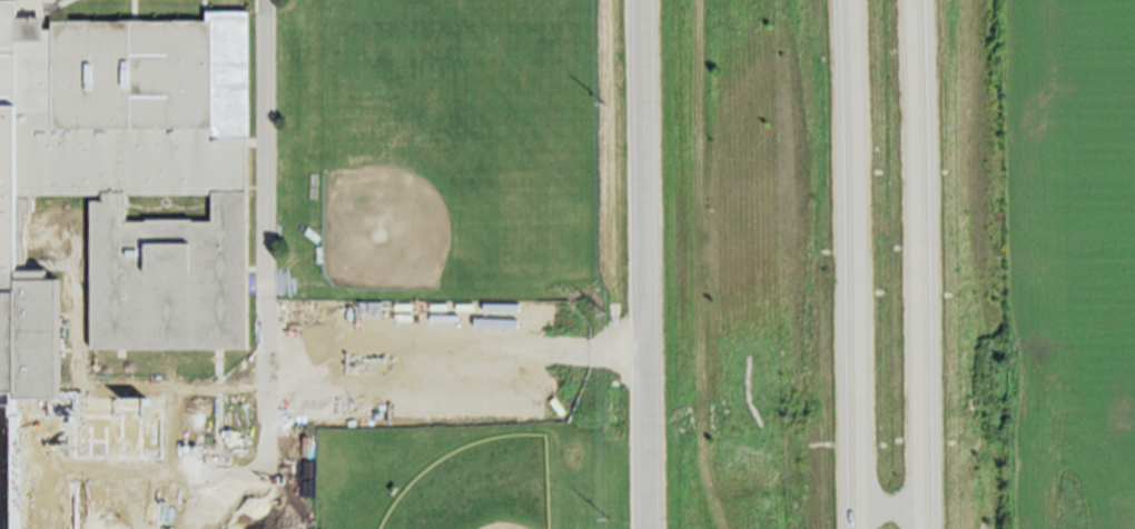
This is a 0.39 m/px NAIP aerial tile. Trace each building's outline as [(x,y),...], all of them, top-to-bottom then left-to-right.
[(205,16),(206,26),(51,27),(50,34),(42,36),(42,23),(14,23),(14,6),(0,6),(0,396),(11,396),(10,412),(40,412),(40,406),(57,406),(60,285),(47,286),(47,275),(24,275),(24,256),(67,256),(67,229),(26,229),(24,219),(31,220),(31,200),(98,200),(98,207),(87,206),(89,356),(245,353),(247,14),(205,16)]
